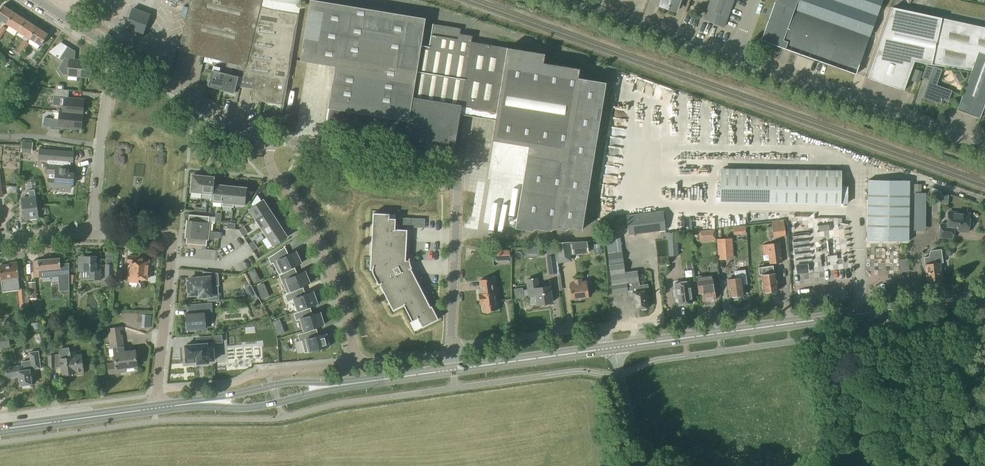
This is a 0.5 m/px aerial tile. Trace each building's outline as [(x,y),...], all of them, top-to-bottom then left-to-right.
[(245,66),(260,7),(262,0),(191,0),(179,50),(202,56),(225,61),(230,62),(245,66)] [(304,0),(267,0),(266,8),(303,11),(304,0)] [(300,61),(335,67),(329,104),(326,120),(330,121),(406,133),(406,135),(455,143),(461,106),(497,112),(492,140),(529,146),(516,224),(515,228),(516,228),(532,231),(533,228),(551,231),(551,228),(566,230),(567,227),(582,230),(606,83),(578,78),(580,69),(543,63),(545,54),(508,48),(471,42),(472,36),(459,34),(460,29),(433,24),(431,35),(429,47),(421,45),(425,19),(313,0),(310,0),(300,61)] [(680,0),(662,0),(661,4),(677,10),(680,0)] [(703,19),(724,27),(734,0),(710,0),(703,19)] [(761,40),(855,74),(882,0),(776,0),(761,40)] [(14,12),(3,5),(0,9),(0,20),(7,24),(14,12)] [(243,75),(242,77),(255,79),(252,99),(283,104),(284,100),(288,80),(288,78),(288,76),(289,70),(291,61),(294,39),(298,14),(271,9),(260,7),(245,66),(243,75)] [(893,8),(868,78),(904,91),(914,62),(961,69),(971,70),(967,85),(957,110),(980,118),(984,104),(984,28),(893,8)] [(142,35),(149,15),(131,9),(124,29),(142,35)] [(18,31),(25,20),(14,12),(7,24),(18,31)] [(29,38),(37,27),(25,20),(18,31),(29,38)] [(37,27),(29,38),(41,46),(48,34),(37,27)] [(29,43),(27,42),(25,41),(25,40),(21,46),(21,47),(25,49),(29,43)] [(17,53),(14,58),(18,61),(25,49),(21,47),(21,46),(17,52),(17,53)] [(89,77),(91,62),(72,60),(73,50),(67,47),(60,58),(63,61),(59,68),(63,75),(68,75),(89,77)] [(214,66),(209,86),(222,89),(225,74),(227,66),(230,66),(230,62),(225,61),(223,68),(214,66)] [(948,101),(951,91),(936,85),(941,70),(934,67),(930,79),(923,98),(940,104),(941,99),(942,100),(942,99),(948,101)] [(918,84),(922,72),(915,70),(910,81),(918,84)] [(221,89),(221,90),(234,93),(234,92),(235,86),(240,87),(242,77),(243,76),(238,75),(237,76),(230,75),(225,74),(222,89),(221,89)] [(627,89),(636,90),(637,75),(629,74),(627,89)] [(626,99),(626,89),(619,88),(618,110),(630,110),(630,100),(626,99)] [(53,97),(53,105),(64,106),(63,112),(82,114),(84,100),(68,98),(69,90),(55,89),(54,97),(53,97)] [(59,111),(58,126),(81,129),(82,114),(63,112),(59,111)] [(50,127),(51,119),(44,118),(43,126),(50,127)] [(33,142),(22,141),(21,152),(32,153),(33,142)] [(40,149),(40,160),(49,161),(49,164),(48,164),(47,174),(56,175),(56,183),(61,184),(61,189),(71,189),(72,184),(74,185),(75,173),(69,173),(70,162),(73,162),(74,152),(40,149)] [(623,166),(623,159),(609,159),(609,167),(623,166)] [(507,174),(515,169),(511,164),(504,169),(507,174)] [(720,167),(720,200),(842,203),(843,169),(720,167)] [(608,177),(621,178),(621,171),(608,170),(608,177)] [(192,175),(191,192),(201,193),(203,177),(203,176),(192,175)] [(203,177),(201,193),(210,194),(212,194),(213,194),(214,185),(215,176),(214,176),(214,177),(210,177),(203,176),(203,177)] [(908,241),(908,181),(867,180),(867,241),(908,241)] [(28,189),(36,188),(35,181),(27,182),(28,189)] [(212,194),(211,203),(212,203),(212,202),(223,203),(225,186),(214,185),(213,194),(212,194)] [(223,203),(223,206),(233,207),(234,204),(235,188),(235,187),(225,186),(223,203)] [(235,188),(234,204),(244,205),(246,188),(235,187),(235,188)] [(24,220),(38,218),(35,197),(35,190),(28,190),(29,197),(22,198),(24,220)] [(926,193),(914,193),(914,206),(925,206),(926,193)] [(263,200),(261,201),(257,195),(251,205),(253,207),(249,209),(255,218),(269,210),(269,209),(263,200)] [(275,219),(269,209),(269,210),(255,218),(261,228),(274,219),(275,219)] [(664,233),(664,231),(665,230),(663,211),(626,216),(628,235),(659,231),(660,233),(664,233)] [(968,232),(970,214),(948,212),(947,225),(940,224),(939,237),(953,238),(954,231),(968,232)] [(390,214),(373,213),(370,270),(373,270),(373,271),(374,275),(379,285),(380,284),(393,311),(404,305),(412,321),(418,318),(423,327),(439,319),(432,306),(431,307),(411,268),(412,268),(411,266),(411,264),(410,261),(406,260),(407,230),(395,229),(396,219),(390,218),(390,214)] [(209,217),(189,214),(188,221),(187,229),(208,231),(209,217)] [(411,218),(397,217),(397,226),(410,227),(411,218)] [(275,219),(274,219),(261,228),(267,237),(281,228),(275,219)] [(773,237),(785,235),(782,220),(770,222),(773,237)] [(819,238),(798,240),(799,251),(809,250),(809,245),(826,244),(827,250),(832,250),(831,242),(824,243),(824,235),(821,235),(820,225),(815,225),(815,220),(805,220),(805,227),(814,226),(815,236),(818,236),(819,238)] [(836,228),(846,228),(846,223),(823,224),(823,229),(825,229),(825,236),(836,236),(836,228)] [(287,237),(281,228),(267,237),(273,246),(287,237)] [(206,246),(208,231),(187,229),(186,237),(186,244),(206,246)] [(699,242),(716,240),(715,229),(698,231),(699,242)] [(619,235),(606,237),(610,265),(613,293),(628,291),(628,290),(633,290),(633,292),(635,309),(640,309),(642,311),(646,310),(647,308),(648,308),(646,291),(648,291),(647,285),(639,286),(637,271),(625,273),(623,263),(619,235)] [(718,260),(733,259),(732,238),(716,239),(718,260)] [(677,239),(668,240),(669,256),(678,256),(677,239)] [(238,252),(244,250),(241,242),(235,244),(238,252)] [(569,244),(571,255),(588,253),(587,242),(569,244)] [(782,262),(779,243),(761,245),(763,254),(768,254),(769,264),(782,262)] [(558,255),(558,249),(557,247),(546,248),(547,256),(546,256),(547,262),(557,261),(557,255),(558,255)] [(950,248),(947,248),(945,251),(945,254),(948,256),(951,255),(953,253),(953,250),(950,248)] [(927,281),(942,279),(940,263),(943,262),(941,249),(931,250),(932,256),(924,257),(925,264),(927,281)] [(283,256),(280,250),(268,258),(271,264),(273,263),(278,274),(302,263),(296,250),(283,256)] [(492,251),(493,261),(501,260),(501,250),(492,251)] [(815,251),(800,254),(802,260),(816,257),(815,251)] [(822,263),(823,266),(844,262),(842,251),(826,254),(828,262),(822,263)] [(97,264),(96,256),(78,256),(78,271),(89,271),(89,280),(100,280),(100,264),(97,264)] [(147,279),(149,261),(143,261),(143,257),(129,256),(128,262),(131,262),(129,282),(137,282),(138,278),(147,279)] [(38,260),(33,261),(34,270),(34,277),(41,277),(41,278),(69,276),(69,263),(60,264),(60,258),(59,258),(38,260)] [(711,273),(717,272),(716,261),(709,262),(711,273)] [(19,277),(17,262),(10,263),(10,264),(0,266),(0,288),(10,286),(9,279),(19,277)] [(682,280),(688,278),(683,263),(678,264),(682,280)] [(113,281),(113,264),(105,264),(105,281),(113,281)] [(774,273),(773,265),(758,267),(759,277),(762,277),(764,292),(765,292),(766,294),(769,293),(771,291),(778,290),(775,273),(774,273)] [(563,268),(563,276),(577,275),(577,267),(563,268)] [(305,270),(292,276),(290,270),(279,275),(287,293),(290,292),(311,283),(305,270)] [(737,298),(738,295),(744,294),(743,285),(747,285),(745,270),(734,271),(735,278),(728,279),(730,296),(731,296),(732,298),(737,298)] [(218,273),(204,271),(205,278),(189,279),(190,294),(200,294),(201,296),(212,295),(211,286),(220,285),(218,273)] [(713,274),(696,277),(698,294),(702,293),(703,300),(704,300),(706,302),(711,301),(711,299),(716,299),(714,283),(713,274)] [(539,287),(538,277),(527,279),(531,305),(552,303),(549,283),(543,284),(543,287),(539,287)] [(582,281),(582,278),(574,279),(574,282),(569,283),(571,299),(581,297),(582,299),(587,298),(588,296),(589,296),(587,281),(582,281)] [(494,293),(492,279),(480,280),(481,289),(479,289),(480,294),(479,294),(480,303),(483,303),(484,311),(485,311),(486,313),(489,312),(490,311),(497,310),(495,292),(494,293)] [(692,303),(690,288),(689,281),(675,283),(676,289),(677,298),(679,298),(680,305),(692,303)] [(30,299),(37,298),(35,282),(28,282),(30,299)] [(515,299),(524,298),(522,288),(513,289),(515,299)] [(25,296),(25,289),(19,290),(20,308),(25,307),(25,315),(29,314),(28,307),(29,307),(28,296),(25,296)] [(224,289),(215,289),(215,300),(224,300),(224,289)] [(300,296),(298,290),(285,295),(287,301),(293,299),(297,311),(318,304),(313,291),(300,296)] [(211,304),(189,306),(190,316),(186,316),(187,329),(206,328),(204,312),(211,311),(211,304)] [(307,316),(305,309),(294,314),(296,320),(299,319),(303,331),(325,325),(321,311),(307,316)] [(313,337),(311,330),(298,335),(299,341),(301,341),(304,353),(330,347),(327,333),(313,337)] [(204,334),(205,342),(184,344),(185,361),(196,360),(196,364),(209,363),(209,361),(215,361),(213,341),(221,340),(220,333),(204,334)] [(13,347),(11,334),(0,335),(0,344),(0,348),(13,347)] [(124,352),(122,335),(109,337),(110,345),(113,345),(116,365),(108,366),(109,374),(120,373),(120,372),(125,371),(125,367),(137,366),(136,358),(140,358),(139,350),(124,352)] [(54,356),(54,347),(46,347),(46,356),(49,356),(49,367),(55,367),(61,366),(63,374),(75,373),(75,375),(83,373),(81,355),(76,355),(76,351),(69,352),(68,348),(59,349),(60,355),(54,356)] [(22,365),(2,368),(4,378),(18,376),(20,386),(32,384),(30,370),(41,368),(39,351),(29,352),(30,360),(21,361),(22,365)]
